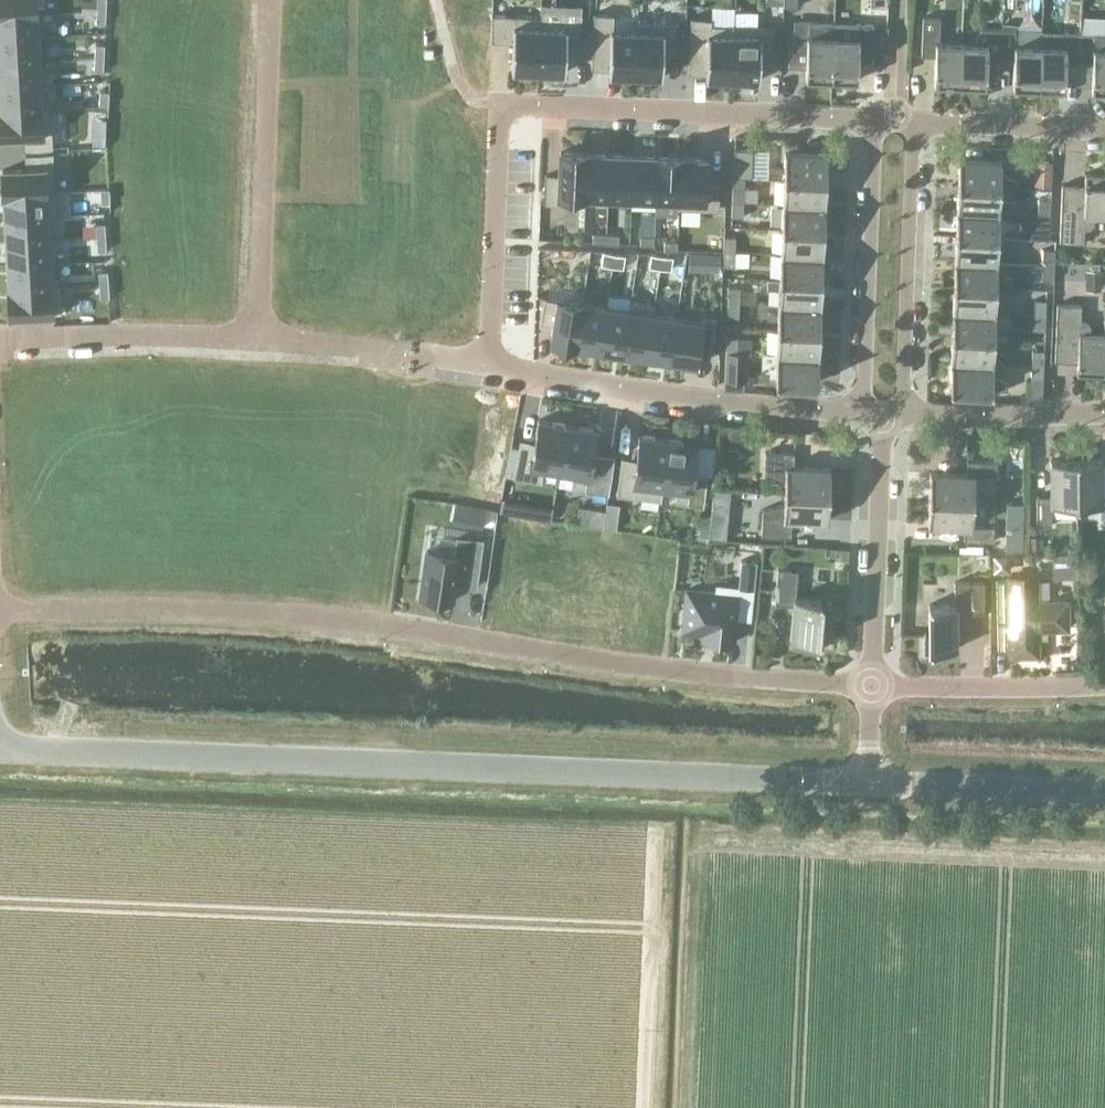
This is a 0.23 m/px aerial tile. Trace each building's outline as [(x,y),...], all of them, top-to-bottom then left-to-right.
[(35,14),(35,12),(34,0),(0,0),(0,16),(35,14)] [(96,9),(105,9),(105,0),(97,0),(96,9)] [(96,9),(96,22),(104,22),(105,9),(96,9)] [(0,16),(0,39),(40,37),(39,12),(35,12),(35,14),(0,16)] [(636,28),(635,29),(612,28),(612,14),(593,13),(590,69),(608,69),(608,74),(634,75),(636,28)] [(540,16),(491,14),(490,40),(512,41),(511,70),(537,71),(540,16)] [(580,18),(540,16),(537,71),(564,72),(565,43),(579,43),(580,18)] [(959,84),(961,42),(938,41),(939,17),(922,16),(920,55),(934,56),(933,83),(959,84)] [(731,79),(734,24),(709,23),(710,18),(690,17),(688,73),(705,73),(705,78),(731,79)] [(635,29),(636,28),(634,75),(661,76),(662,47),(676,47),(677,22),(636,20),(635,29)] [(831,79),(834,22),(794,20),(793,50),(789,50),(788,66),(789,66),(789,63),(806,64),(805,78),(831,79)] [(872,61),(872,47),(883,48),(884,32),(873,32),(873,23),(834,22),(831,79),(857,80),(858,61),(872,61)] [(774,26),(734,24),(731,79),(758,80),(759,51),(773,51),(774,26)] [(999,58),(1001,28),(979,27),(974,43),(961,42),(959,84),(985,85),(986,58),(999,58)] [(1038,87),(1039,45),(1014,44),(1014,29),(1001,28),(999,58),(1013,59),(1012,86),(1038,87)] [(1079,32),(1064,31),(1040,30),(1040,45),(1039,45),(1038,87),(1064,88),(1065,61),(1078,62),(1079,32)] [(1095,32),(1079,32),(1078,62),(1092,62),(1090,89),(1104,90),(1104,33),(1095,32)] [(0,39),(0,63),(42,61),(40,37),(0,39)] [(95,44),(94,57),(103,57),(103,45),(95,44)] [(94,57),(94,70),(102,70),(103,57),(94,57)] [(0,63),(0,86),(37,84),(37,86),(43,86),(42,61),(0,63)] [(0,86),(0,110),(39,108),(39,107),(37,86),(37,84),(0,86)] [(100,91),(99,104),(107,104),(108,91),(100,91)] [(23,134),(24,149),(51,147),(49,107),(39,107),(39,108),(0,110),(0,136),(23,134)] [(734,148),(733,176),(750,177),(752,149),(734,148)] [(583,195),(585,153),(585,152),(560,151),(559,175),(545,174),(544,202),(584,204),(584,195),(583,195)] [(25,168),(1,169),(3,195),(4,195),(54,192),(52,152),(24,154),(25,168)] [(767,177),(783,178),(825,179),(826,153),(784,152),(783,165),(768,169),(767,177)] [(607,196),(609,153),(605,153),(605,154),(585,153),(583,195),(584,195),(607,196)] [(631,197),(633,155),(612,154),(612,153),(609,153),(607,196),(631,197)] [(655,198),(656,155),(655,156),(633,155),(631,197),(655,198)] [(678,199),(680,156),(656,155),(655,198),(677,199),(678,199)] [(717,209),(718,181),(704,181),(705,158),(681,157),(681,156),(680,156),(678,199),(677,199),(677,207),(717,209)] [(957,185),(1015,187),(1015,179),(1000,173),(1000,160),(958,159),(957,185)] [(1051,161),(1035,160),(1034,183),(1050,184),(1051,161)] [(1084,173),(1084,185),(1061,184),(1059,241),(1083,242),(1084,228),(1088,228),(1093,223),(1093,215),(1104,215),(1104,173),(1084,173)] [(824,205),(825,179),(783,178),(782,203),(824,205)] [(1014,198),(1015,187),(957,185),(956,210),(998,212),(999,198),(1014,198)] [(731,201),(743,202),(744,187),(732,186),(731,201)] [(108,188),(100,189),(101,202),(109,201),(108,188)] [(54,192),(4,195),(5,218),(50,216),(50,217),(55,216),(54,192)] [(1037,213),(1049,214),(1050,199),(1038,198),(1037,213)] [(743,217),(743,202),(731,201),(731,216),(743,217)] [(823,230),(824,205),(782,203),(781,228),(823,230)] [(997,237),(998,212),(956,210),(955,235),(997,237)] [(1049,229),(1049,214),(1037,213),(1037,228),(1049,229)] [(50,216),(5,218),(7,239),(6,239),(6,242),(52,239),(50,217),(50,216)] [(104,223),(95,224),(96,237),(105,236),(104,223)] [(822,255),(823,230),(781,228),(780,253),(822,255)] [(653,233),(640,232),(640,241),(653,241),(653,233)] [(605,242),(605,234),(592,233),(592,242),(605,242)] [(618,243),(618,234),(605,234),(605,242),(618,243)] [(1013,237),(997,237),(955,235),(954,260),(996,262),(997,250),(1013,246),(1013,237)] [(105,236),(96,237),(97,249),(105,249),(105,236)] [(723,251),(735,251),(736,236),(724,236),(723,251)] [(52,239),(6,242),(6,244),(7,244),(8,265),(53,263),(52,239)] [(677,240),(664,240),(663,248),(676,249),(677,240)] [(1042,264),(1054,264),(1054,249),(1042,249),(1042,264)] [(602,250),(600,264),(611,265),(613,252),(602,250)] [(734,267),(735,251),(723,251),(722,266),(734,267)] [(613,252),(611,265),(622,267),(624,254),(613,252)] [(650,252),(648,266),(659,267),(661,254),(650,252)] [(821,280),(822,255),(780,253),(779,278),(821,280)] [(661,254),(659,267),(670,269),(672,256),(661,254)] [(954,260),(953,285),(1010,288),(1010,276),(996,276),(996,262),(954,260)] [(53,263),(8,265),(9,288),(9,289),(54,286),(53,263)] [(1053,279),(1054,264),(1042,264),(1041,279),(1053,279)] [(1100,292),(1101,270),(1085,270),(1085,292),(1100,292)] [(107,271),(98,272),(99,284),(107,284),(107,271)] [(820,305),(821,280),(779,278),(779,279),(767,279),(766,288),(779,289),(778,304),(820,305)] [(107,284),(99,284),(100,297),(108,297),(107,284)] [(9,288),(8,288),(9,314),(61,312),(59,285),(54,286),(9,289),(9,288)] [(953,285),(952,311),(994,312),(995,297),(1009,298),(1010,288),(953,285)] [(727,301),(739,302),(740,287),(728,286),(727,301)] [(543,296),(539,323),(552,325),(550,341),(575,345),(582,302),(543,296)] [(1033,314),(1045,314),(1046,299),(1034,299),(1033,314)] [(629,309),(622,352),(646,355),(652,313),(653,313),(655,305),(629,301),(628,309),(629,309)] [(739,317),(739,302),(727,301),(727,316),(739,317)] [(582,302),(575,345),(599,348),(605,306),(582,302)] [(1102,375),(1104,333),(1103,333),(1089,332),(1089,324),(1084,319),(1080,319),(1081,304),(1056,303),(1054,361),(1077,362),(1076,374),(1102,375)] [(819,330),(820,305),(778,304),(777,329),(819,330)] [(605,306),(599,348),(622,352),(629,309),(628,309),(605,306)] [(993,337),(994,312),(952,311),(951,336),(993,337)] [(652,313),(646,355),(669,359),(676,316),(653,313),(652,313)] [(676,316),(669,359),(695,363),(696,356),(709,358),(715,316),(700,314),(699,320),(676,316)] [(1044,330),(1045,314),(1033,314),(1033,329),(1044,330)] [(818,356),(819,330),(777,329),(776,354),(818,356)] [(1009,338),(993,337),(951,336),(950,361),(992,363),(993,351),(1008,346),(1009,338)] [(725,352),(737,352),(738,337),(726,337),(725,352)] [(1031,364),(1043,365),(1044,350),(1032,349),(1031,364)] [(743,353),(725,352),(724,379),(742,380),(743,353)] [(817,382),(818,356),(776,354),(775,380),(817,382)] [(992,375),(992,363),(950,361),(949,387),(1007,389),(1007,381),(992,375)] [(1042,380),(1043,365),(1031,364),(1031,379),(1042,380)] [(518,447),(512,477),(540,482),(542,471),(559,474),(559,469),(558,469),(566,424),(538,419),(532,449),(518,447)] [(566,424),(558,469),(559,469),(574,471),(571,487),(607,493),(612,463),(589,459),(594,429),(566,424)] [(619,464),(615,494),(660,500),(661,490),(660,489),(667,439),(638,435),(634,466),(619,464)] [(667,439),(660,489),(661,490),(676,491),(675,502),(703,506),(706,475),(692,473),(695,443),(667,439)] [(784,492),(828,494),(829,468),(793,466),(794,452),(764,451),(763,473),(785,480),(784,492)] [(1076,503),(1102,503),(1102,524),(1104,524),(1104,495),(1102,495),(1102,458),(1076,459),(1076,503)] [(1051,503),(1076,503),(1076,459),(1050,459),(1050,495),(1036,496),(1036,525),(1051,525),(1051,503)] [(929,498),(973,500),(974,475),(995,475),(996,461),(967,460),(966,474),(930,472),(929,498)] [(827,520),(828,494),(784,492),(784,504),(762,508),(761,535),(790,537),(791,518),(827,520)] [(833,498),(834,529),(850,528),(849,497),(833,498)] [(972,525),(973,500),(929,498),(927,524),(964,526),(963,540),(993,541),(993,526),(972,525)] [(426,549),(420,596),(451,601),(454,584),(475,587),(481,540),(457,536),(454,553),(426,549)] [(740,560),(739,568),(755,570),(756,561),(740,560)] [(777,568),(774,603),(793,605),(790,641),(799,642),(799,647),(821,649),(823,627),(818,626),(820,599),(795,597),(797,570),(777,568)] [(1036,602),(1035,596),(1035,573),(1006,574),(1006,579),(996,579),(997,649),(1010,649),(1010,654),(1036,654),(1036,638),(1046,637),(1045,628),(1066,627),(1066,601),(1036,602)] [(928,631),(923,631),(923,653),(945,653),(945,648),(955,648),(955,612),(983,612),(983,581),(954,581),(954,604),(928,604),(928,631)] [(682,630),(702,632),(702,639),(733,642),(735,618),(750,620),(753,587),(738,586),(737,594),(686,589),(682,630)]
